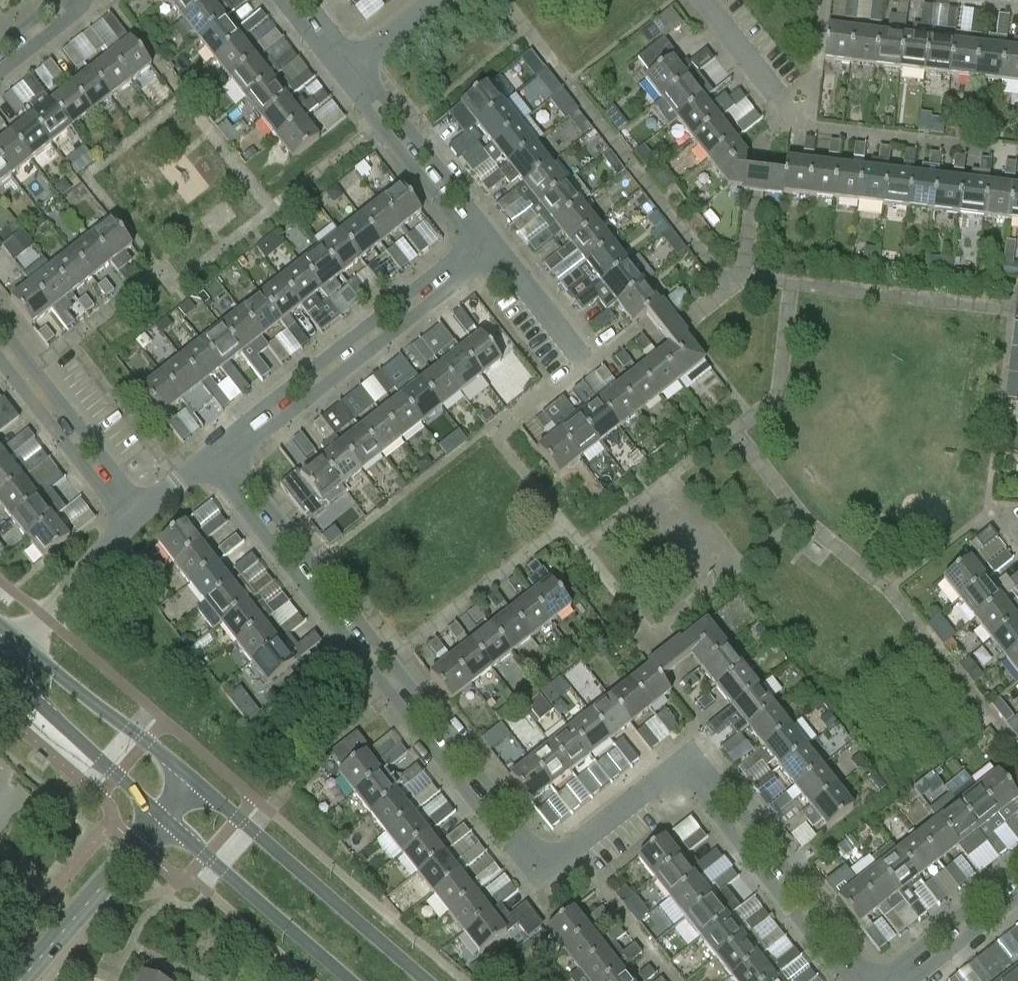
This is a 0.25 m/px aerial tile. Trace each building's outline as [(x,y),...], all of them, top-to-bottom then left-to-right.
[(168,1),(183,21),(209,0),(169,0),(168,1)] [(183,21),(199,41),(225,20),(250,0),(233,0),(227,5),(223,0),(214,7),(209,0),(183,21)] [(356,8),(366,0),(349,0),(356,8)] [(858,0),(847,0),(845,20),(855,21),(858,0)] [(881,24),(883,2),(873,1),(870,23),(881,24)] [(900,70),(905,38),(904,38),(905,31),(908,5),(898,4),(896,17),(890,16),(887,35),(880,35),(875,67),(900,70)] [(900,70),(925,73),(930,41),(934,8),(923,6),(920,27),(913,26),(912,33),(905,33),(905,32),(905,31),(904,38),(905,38),(900,70)] [(653,23),(665,38),(684,23),(672,8),(653,23)] [(950,77),(954,44),(959,11),(948,9),(945,31),(939,30),(938,42),(930,41),(925,73),(950,77)] [(260,12),(242,26),(249,34),(266,20),(260,12)] [(981,37),(984,14),(973,13),(970,35),(981,37)] [(110,15),(102,22),(122,47),(131,41),(125,33),(110,15)] [(1004,50),(1005,50),(1009,17),(999,16),(996,38),(989,37),(987,48),(979,47),(975,80),(1000,83),(1004,50)] [(225,20),(199,41),(214,60),(240,40),(225,20)] [(850,64),(855,32),(828,28),(824,61),(850,64)] [(82,37),(96,55),(105,48),(91,31),(82,37)] [(275,32),(258,46),(264,53),(282,40),(275,32)] [(880,35),(855,32),(850,64),(875,67),(880,35)] [(663,100),(697,74),(714,61),(706,50),(688,64),(686,61),(679,67),(673,59),(678,55),(664,38),(639,58),(652,75),(646,79),(663,100)] [(1004,50),(1000,83),(1017,85),(1017,40),(1014,39),(1013,51),(1005,50),(1004,50)] [(240,40),(214,60),(230,81),(256,60),(240,40)] [(151,68),(131,41),(122,47),(110,57),(131,84),(151,68)] [(975,80),(979,47),(954,44),(950,77),(975,80)] [(63,52),(77,70),(85,64),(71,46),(63,52)] [(521,58),(529,68),(539,60),(531,49),(521,58)] [(256,60),(230,81),(246,101),(272,80),(298,60),(291,52),(274,65),(270,60),(262,67),(256,60)] [(111,99),(131,84),(110,57),(90,72),(111,99)] [(43,68),(57,86),(65,80),(51,62),(43,68)] [(111,99),(90,72),(70,88),(91,115),(111,99)] [(272,80),(246,101),(261,121),(288,100),(314,80),(307,72),(290,85),(286,80),(277,87),(272,80)] [(663,100),(653,108),(668,128),(678,120),(705,100),(712,94),(697,74),(663,100)] [(39,112),(30,119),(51,146),(71,130),(50,103),(51,103),(31,77),(23,84),(36,100),(32,103),(39,112)] [(543,85),(553,99),(563,91),(553,77),(543,85)] [(462,105),(449,115),(464,134),(473,128),(477,124),(478,125),(504,105),(488,84),(462,105)] [(71,130),(91,115),(70,88),(51,103),(50,103),(71,130)] [(726,98),(733,107),(743,98),(736,90),(726,98)] [(292,106),(288,100),(261,121),(277,141),(303,120),(329,100),(323,91),(305,106),(300,100),(292,106)] [(3,100),(16,117),(24,111),(11,93),(3,100)] [(705,100),(678,120),(694,140),(720,120),(719,118),(733,107),(726,98),(723,100),(720,96),(708,105),(705,100)] [(579,111),(571,100),(558,111),(566,121),(579,111)] [(504,105),(478,125),(493,144),(494,145),(520,125),(504,105)] [(321,126),(327,133),(345,119),(338,111),(321,126)] [(929,134),(929,133),(931,118),(931,114),(920,112),(918,131),(918,132),(929,134)] [(737,126),(743,134),(760,121),(754,113),(737,126)] [(617,134),(628,125),(621,116),(610,124),(617,134)] [(31,162),(51,146),(30,119),(10,135),(31,162)] [(319,141),(319,140),(303,120),(277,141),(293,161),(319,141)] [(736,140),(720,120),(694,140),(710,160),(736,140)] [(239,137),(232,129),(226,121),(217,128),(230,144),(239,137)] [(509,164),(509,165),(535,144),(520,125),(494,145),(493,144),(466,165),(472,174),(490,160),(494,165),(503,158),(509,164)] [(449,147),(458,159),(482,140),(473,128),(464,134),(449,147)] [(31,162),(10,135),(0,142),(0,163),(11,177),(31,162)] [(814,153),(816,140),(805,139),(803,152),(814,153)] [(736,140),(710,160),(730,186),(742,188),(742,190),(754,192),(764,193),(766,174),(756,173),(744,171),(747,157),(748,155),(736,140)] [(840,143),(830,142),(828,155),(839,156),(840,143)] [(499,172),(482,185),(488,194),(506,180),(511,186),(520,178),(524,184),(525,185),(551,164),(535,144),(509,165),(509,164),(499,171),(499,172)] [(853,158),(864,159),(866,146),(855,145),(853,158)] [(84,146),(65,161),(77,176),(96,161),(84,146)] [(871,160),(870,169),(863,168),(859,201),(884,205),(888,171),(891,149),(880,148),(878,161),(871,160)] [(257,155),(252,149),(243,156),(247,162),(257,155)] [(897,172),(888,171),(884,205),(909,208),(913,174),(916,152),(905,150),(903,168),(897,167),(897,172)] [(921,175),(913,174),(909,208),(934,211),(938,179),(938,177),(940,155),(930,154),(929,166),(922,165),(921,175)] [(958,157),(955,157),(953,170),(964,171),(966,158),(958,157)] [(616,159),(608,165),(616,177),(625,171),(616,159)] [(785,176),(766,174),(764,193),(784,195),(784,192),(809,195),(813,162),(787,159),(785,176)] [(971,181),(963,180),(959,214),(984,217),(988,183),(991,161),(981,160),(979,173),(972,172),(971,181)] [(834,198),(838,165),(813,162),(809,195),(834,198)] [(11,177),(0,163),(0,185),(11,177)] [(1004,176),(1015,177),(1016,164),(1006,163),(1004,176)] [(566,184),(551,164),(525,185),(524,184),(498,205),(504,213),(521,200),(526,206),(529,203),(533,209),(540,204),(540,205),(566,184)] [(838,165),(834,198),(859,201),(863,168),(838,165)] [(959,214),(963,180),(938,177),(938,179),(934,211),(959,214)] [(514,224),(513,225),(519,233),(540,218),(544,223),(549,230),(555,224),(556,225),(558,223),(582,204),(590,197),(575,178),(566,184),(540,205),(540,204),(533,209),(530,211),(514,224)] [(988,183),(984,217),(1009,220),(1013,186),(988,183)] [(1013,186),(1009,220),(1017,221),(1017,187),(1013,186)] [(422,213),(401,187),(380,203),(401,230),(422,213)] [(344,198),(336,188),(327,195),(334,205),(344,198)] [(381,245),(401,230),(380,203),(360,219),(381,245)] [(558,223),(556,225),(562,233),(571,244),(598,224),(582,204),(558,223)] [(656,211),(647,218),(656,229),(665,222),(656,211)] [(44,222),(39,216),(32,222),(37,227),(44,222)] [(361,261),(381,245),(360,219),(340,234),(361,261)] [(132,248),(111,221),(90,237),(111,264),(117,272),(126,283),(134,277),(126,266),(132,261),(126,252),(132,248)] [(598,224),(571,244),(545,265),(551,273),(578,253),(587,264),(613,244),(598,224)] [(341,276),(361,261),(340,234),(340,235),(332,225),(313,240),(321,250),(341,276)] [(428,249),(415,231),(406,238),(420,256),(428,249)] [(535,253),(553,240),(546,231),(529,245),(535,253)] [(2,247),(13,262),(33,247),(22,232),(2,247)] [(91,279),(111,264),(90,237),(70,253),(91,279)] [(629,264),(613,244),(587,264),(602,284),(603,284),(606,282),(629,264)] [(409,265),(395,247),(386,254),(400,271),(409,265)] [(866,248),(864,259),(874,261),(876,249),(866,248)] [(341,276),(321,250),(301,266),(321,292),(328,300),(327,301),(341,318),(349,311),(336,294),(340,291),(334,282),(341,276)] [(50,268),(71,295),(91,279),(70,253),(50,268)] [(237,264),(242,271),(249,266),(244,259),(237,264)] [(389,280),(375,263),(366,269),(380,287),(389,280)] [(576,305),(575,305),(582,313),(598,301),(607,312),(608,311),(609,312),(618,304),(644,284),(629,264),(606,282),(603,284),(602,284),(576,305)] [(314,297),(321,292),(301,266),(281,281),(301,307),(301,308),(321,334),(329,327),(319,313),(324,309),(314,297)] [(31,284),(51,310),(58,320),(67,313),(72,309),(65,300),(71,295),(50,268),(31,284)] [(578,271),(560,285),(566,293),(584,279),(578,271)] [(369,296),(355,278),(347,285),(361,302),(369,296)] [(106,281),(98,288),(106,299),(114,292),(106,281)] [(289,317),(301,308),(301,307),(281,281),(261,297),(281,323),(281,324),(300,349),(309,343),(289,317)] [(10,300),(31,326),(51,310),(31,284),(10,300)] [(644,284),(618,304),(634,325),(648,314),(663,302),(662,302),(660,303),(644,284)] [(94,308),(86,297),(78,303),(86,314),(94,308)] [(262,338),(281,324),(281,323),(261,297),(241,312),(262,338)] [(663,302),(648,314),(672,345),(658,356),(679,382),(689,374),(696,383),(711,371),(704,362),(705,361),(686,336),(688,334),(687,333),(674,317),(663,302)] [(466,334),(475,328),(460,310),(452,316),(466,334)] [(605,313),(591,325),(597,333),(615,319),(609,312),(608,311),(607,312),(605,313)] [(241,312),(221,328),(242,354),(241,355),(247,363),(256,356),(257,357),(268,349),(267,347),(268,347),(262,338),(241,312)] [(67,313),(58,320),(66,330),(74,323),(67,313)] [(440,325),(432,331),(440,342),(448,335),(440,325)] [(38,335),(47,345),(55,339),(47,328),(38,335)] [(229,364),(242,354),(221,328),(201,343),(222,370),(221,370),(241,396),(249,389),(229,364)] [(481,335),(460,351),(480,378),(502,362),(481,335)] [(147,337),(138,344),(144,352),(154,345),(147,337)] [(635,344),(643,355),(652,348),(643,337),(635,344)] [(289,358),(275,341),(268,347),(267,347),(268,349),(281,365),(289,358)] [(412,347),(426,365),(435,359),(421,341),(412,347)] [(209,379),(221,370),(222,370),(201,343),(181,359),(202,385),(201,386),(221,412),(230,406),(209,379)] [(460,394),(480,378),(460,351),(453,343),(440,353),(446,362),(440,367),(460,394)] [(615,359),(623,370),(632,363),(623,352),(615,359)] [(257,357),(256,356),(247,363),(261,380),(269,374),(257,357)] [(401,356),(393,363),(406,380),(395,389),(394,390),(400,398),(421,425),(441,410),(420,383),(414,375),(415,374),(401,356)] [(638,371),(659,398),(679,382),(658,356),(638,371)] [(181,359),(161,374),(182,401),(188,409),(188,410),(193,416),(213,401),(201,386),(202,385),(181,359)] [(1008,365),(1007,374),(1017,375),(1017,366),(1008,365)] [(441,410),(460,394),(440,367),(420,383),(441,410)] [(603,385),(612,379),(604,368),(595,374),(603,385)] [(659,398),(638,371),(618,387),(639,413),(659,398)] [(373,379),(387,396),(395,389),(381,372),(373,379)] [(141,391),(161,417),(182,401),(161,374),(141,391)] [(584,384),(573,391),(588,411),(578,418),(599,444),(619,429),(598,402),(598,403),(584,384)] [(619,429),(639,413),(618,387),(598,402),(619,429)] [(352,394),(366,412),(375,405),(361,388),(352,394)] [(401,441),(421,425),(400,398),(380,414),(401,441)] [(563,399),(556,405),(563,414),(571,408),(564,399),(563,399)] [(347,428),(355,421),(341,403),(332,410),(347,428)] [(563,414),(551,423),(559,433),(579,460),(584,456),(599,444),(578,418),(571,408),(563,414)] [(0,421),(0,434),(17,420),(11,412),(0,421)] [(485,424),(492,418),(488,412),(480,418),(485,424)] [(381,456),(401,441),(380,414),(360,430),(381,456)] [(579,460),(559,433),(551,423),(544,414),(530,425),(541,439),(534,444),(538,449),(538,450),(559,476),(579,460)] [(176,419),(168,425),(181,443),(191,436),(176,419)] [(341,444),(334,436),(321,419),(313,426),(326,442),(320,447),(327,455),(320,461),(341,488),(361,472),(340,445),(341,444)] [(361,472),(381,456),(360,430),(341,444),(340,445),(361,472)] [(6,460),(7,461),(15,454),(33,440),(27,432),(0,453),(0,452),(0,465),(6,460)] [(293,441),(307,459),(315,453),(301,435),(293,441)] [(6,460),(0,465),(0,497),(22,480),(22,481),(31,474),(49,460),(42,451),(24,466),(20,460),(11,467),(7,461),(6,460)] [(420,462),(426,469),(433,464),(428,456),(420,462)] [(296,472),(280,485),(300,510),(309,522),(345,493),(341,488),(320,461),(300,477),(296,472)] [(0,497),(0,506),(11,520),(37,500),(38,501),(46,494),(50,491),(64,480),(58,472),(40,486),(32,493),(22,481),(22,480),(0,497)] [(37,500),(11,520),(27,540),(53,520),(65,510),(50,491),(46,494),(38,501),(37,500)] [(71,525),(78,533),(95,519),(89,511),(71,525)] [(199,545),(209,538),(226,525),(220,517),(193,537),(183,524),(157,545),(173,565),(199,545)] [(43,561),(69,540),(53,520),(27,540),(43,561)] [(990,528),(976,539),(975,540),(983,550),(998,538),(990,528)] [(173,565),(189,585),(215,565),(242,544),(236,536),(209,557),(199,545),(173,565)] [(988,566),(994,574),(1012,560),(1005,552),(988,566)] [(240,578),(241,577),(258,564),(251,556),(234,569),(240,578)] [(960,601),(986,580),(970,560),(944,581),(960,601)] [(550,624),(571,607),(550,581),(536,562),(527,568),(535,578),(529,582),(537,591),(530,597),(550,624)] [(215,565),(189,585),(205,605),(231,585),(215,565)] [(231,585),(205,605),(197,611),(213,630),(220,625),(246,604),(246,605),(273,584),(267,575),(250,588),(241,577),(240,578),(231,585)] [(992,587),(986,580),(960,601),(975,621),(1002,600),(1016,589),(1006,576),(992,587)] [(507,584),(516,595),(524,588),(515,577),(507,584)] [(487,599),(496,610),(504,604),(496,593),(487,599)] [(246,604),(220,625),(236,644),(262,624),(262,625),(289,604),(282,595),(266,609),(262,604),(253,611),(246,605),(246,604)] [(531,640),(550,624),(530,597),(510,613),(531,640)] [(1002,600),(975,621),(991,641),(1017,620),(1002,600)] [(1007,607),(1017,620),(1017,619),(1017,603),(1016,600),(1007,607)] [(476,626),(484,620),(476,609),(468,615),(476,626)] [(511,655),(531,640),(510,613),(490,628),(511,655)] [(280,629),(287,637),(304,623),(298,615),(280,629)] [(1017,620),(991,641),(1006,660),(1017,651),(1017,621),(1017,620)] [(662,653),(674,669),(690,656),(701,670),(728,649),(706,622),(681,642),(679,640),(662,653)] [(277,644),(262,625),(262,624),(236,644),(252,664),(277,644)] [(456,641),(464,635),(456,624),(448,631),(456,641)] [(769,637),(761,627),(754,632),(762,642),(769,637)] [(491,671),(511,655),(490,628),(470,644),(491,671)] [(197,643),(192,636),(185,635),(179,640),(187,650),(197,643)] [(252,664),(268,685),(294,665),(309,652),(321,643),(315,635),(297,648),(287,636),(287,637),(277,644),(252,664)] [(471,686),(451,659),(436,640),(428,646),(443,665),(431,675),(452,702),(471,686)] [(471,686),(491,671),(470,644),(451,659),(471,686)] [(728,649),(701,670),(717,690),(743,669),(728,649)] [(1006,660),(1017,675),(1017,651),(1006,660)] [(629,683),(651,710),(671,694),(660,680),(674,669),(662,653),(648,664),(650,666),(629,683)] [(960,665),(975,685),(985,677),(969,658),(960,665)] [(743,669),(717,690),(733,710),(759,689),(743,669)] [(693,675),(682,683),(689,691),(699,683),(693,675)] [(610,698),(631,725),(651,710),(629,683),(610,698)] [(723,714),(716,720),(723,729),(728,724),(737,736),(739,734),(740,735),(748,729),(775,708),(759,689),(733,710),(724,716),(723,714)] [(526,705),(540,722),(553,711),(539,694),(526,705)] [(714,703),(708,695),(698,703),(704,711),(714,703)] [(590,714),(611,741),(631,725),(610,698),(590,714)] [(1014,718),(999,699),(991,705),(990,705),(1005,724),(1006,724),(1014,718)] [(748,729),(763,748),(764,749),(790,729),(790,728),(775,708),(748,729)] [(656,718),(670,735),(678,729),(664,711),(656,718)] [(827,730),(836,723),(829,713),(820,720),(827,730)] [(570,730),(592,756),(611,741),(590,714),(570,730)] [(1017,739),(1017,719),(1016,716),(1006,724),(1017,739)] [(517,727),(510,717),(502,723),(510,733),(517,727)] [(711,724),(706,729),(713,737),(723,729),(716,720),(711,724)] [(506,764),(523,751),(501,723),(484,736),(506,764)] [(636,734),(650,751),(658,744),(644,727),(636,734)] [(762,771),(774,762),(780,769),(806,748),(790,729),(764,749),(763,748),(738,769),(744,777),(758,765),(762,771)] [(551,745),(572,772),(592,756),(570,730),(551,745)] [(381,774),(387,770),(407,755),(400,746),(374,765),(366,754),(370,751),(356,733),(330,754),(344,771),(339,774),(355,794),(381,774)] [(737,736),(721,748),(728,756),(746,742),(740,735),(739,734),(737,736)] [(623,739),(614,746),(616,749),(630,766),(638,760),(625,742),(623,739)] [(531,761),(552,788),(572,772),(551,745),(531,761)] [(806,748),(780,769),(794,788),(795,789),(822,768),(806,748)] [(867,763),(860,754),(851,761),(859,770),(867,763)] [(597,765),(611,782),(619,776),(605,758),(597,765)] [(511,777),(532,804),(552,788),(531,761),(511,777)] [(392,776),(387,770),(381,774),(355,794),(371,814),(396,795),(397,794),(423,774),(416,766),(401,778),(392,776)] [(822,768),(795,789),(801,796),(810,808),(811,808),(837,788),(822,768)] [(585,774),(577,780),(590,798),(599,792),(585,774)] [(771,774),(753,788),(760,796),(777,782),(771,774)] [(979,790),(999,816),(1017,802),(1017,798),(999,774),(979,790)] [(921,798),(930,791),(921,781),(913,788),(914,789),(921,798)] [(998,857),(1017,842),(998,817),(999,816),(979,790),(971,781),(951,796),(979,832),(978,833),(987,843),(998,857)] [(386,834),(411,815),(412,815),(413,814),(412,814),(438,794),(432,786),(406,806),(397,794),(396,795),(371,814),(386,834)] [(794,788),(769,808),(775,816),(801,796),(795,789),(794,788)] [(811,808),(810,808),(802,814),(784,827),(790,836),(808,822),(812,827),(820,820),(827,829),(853,808),(837,788),(811,808)] [(571,813),(579,807),(565,789),(557,796),(571,813)] [(950,794),(930,810),(939,821),(959,847),(968,858),(987,843),(978,833),(979,832),(951,796),(950,794)] [(447,805),(430,819),(436,828),(454,814),(447,805)] [(537,811),(551,829),(559,823),(546,805),(537,811)] [(402,854),(427,834),(427,835),(428,834),(413,814),(412,815),(411,815),(386,834),(402,854)] [(1004,824),(1017,842),(1017,824),(1013,817),(1004,824)] [(939,821),(919,837),(939,863),(959,847),(939,821)] [(874,822),(867,827),(872,834),(879,829),(874,822)] [(464,826),(446,840),(452,848),(470,834),(464,826)] [(689,853),(707,839),(700,831),(682,845),(689,853)] [(913,841),(919,837),(914,831),(909,835),(913,841)] [(417,874),(443,854),(444,855),(428,834),(427,835),(427,834),(402,854),(417,874)] [(913,841),(899,852),(920,879),(939,863),(919,837),(913,841)] [(665,839),(638,859),(654,879),(680,858),(665,839)] [(920,879),(899,852),(893,844),(873,860),(879,868),(900,894),(899,895),(904,903),(918,920),(927,914),(907,888),(920,879)] [(433,894),(459,874),(459,875),(460,875),(459,874),(485,854),(479,846),(453,866),(444,855),(443,854),(417,874),(433,894)] [(680,858),(654,879),(670,899),(696,878),(696,879),(722,859),(716,850),(698,864),(695,860),(686,866),(680,858)] [(953,864),(944,871),(958,889),(967,882),(953,864)] [(460,875),(459,875),(459,874),(433,894),(449,914),(475,894),(501,874),(494,865),(469,886),(460,875)] [(845,867),(825,882),(859,926),(878,911),(880,910),(859,883),(858,884),(845,867)] [(879,868),(859,883),(880,910),(878,911),(899,935),(907,929),(893,912),(904,903),(899,895),(900,894),(879,868)] [(731,870),(705,890),(711,898),(712,899),(723,890),(725,889),(737,879),(731,870)] [(705,890),(696,879),(696,878),(670,899),(685,919),(711,898),(705,890)] [(932,880),(924,887),(938,904),(947,898),(932,880)] [(510,885),(492,899),(499,907),(500,906),(517,894),(510,885)] [(711,898),(685,919),(701,939),(727,918),(727,919),(740,908),(725,889),(723,890),(712,899),(711,898)] [(490,914),(475,894),(449,914),(464,934),(490,914)] [(526,905),(516,912),(523,921),(532,913),(526,905)] [(490,914),(464,934),(480,954),(518,924),(523,921),(516,912),(509,918),(500,906),(499,907),(490,914)] [(584,923),(574,910),(547,931),(563,951),(590,930),(590,931),(609,916),(603,908),(584,923)] [(769,918),(762,910),(745,924),(751,932),(769,918)] [(528,937),(542,926),(532,913),(523,921),(518,924),(528,937)] [(727,918),(701,939),(717,959),(743,938),(727,919),(727,918)] [(878,951),(879,951),(887,945),(873,927),(865,933),(878,951)] [(599,943),(590,931),(590,930),(563,951),(579,971),(606,950),(606,951),(610,947),(624,936),(618,928),(599,943)] [(1017,929),(1008,936),(1017,949),(1017,931),(1017,929)] [(759,958),(767,952),(785,938),(778,930),(753,949),(749,943),(748,944),(743,938),(717,959),(732,979),(758,958),(759,958)] [(979,964),(990,979),(992,980),(1017,980),(1017,973),(1017,971),(1017,970),(1016,971),(996,945),(988,951),(991,955),(979,964)] [(621,970),(641,954),(635,947),(623,957),(619,951),(615,954),(610,947),(606,951),(606,950),(579,971),(569,979),(571,980),(607,980),(621,970)] [(759,958),(758,958),(732,979),(734,980),(770,980),(774,978),(800,958),(794,950),(776,963),(774,960),(770,960),(764,965),(759,958)] [(968,967),(979,980),(987,980),(990,979),(979,964),(976,960),(968,967)] [(642,980),(648,980),(655,976),(649,967),(638,976),(642,980)] [(621,970),(607,980),(629,980),(621,970)] [(816,978),(810,970),(795,980),(813,980),(816,978)]
